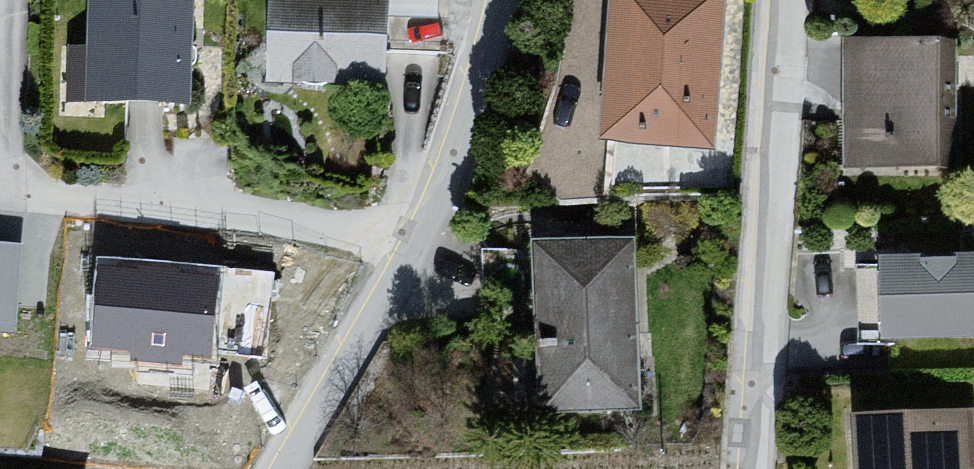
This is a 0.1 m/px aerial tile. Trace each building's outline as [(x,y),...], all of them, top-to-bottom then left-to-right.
[(164,100),(185,101),(189,1),(168,0),(98,0),(96,68),(95,98),(105,98),(129,99),(164,100)] [(380,79),(382,23),(383,0),(280,0),(277,76),(299,76),(299,80),(303,82),(307,84),(312,85),(317,85),(321,85),(326,84),(330,83),(334,81),(334,77),(380,79)] [(436,8),(437,0),(394,0),(394,2),(436,8)] [(618,90),(615,130),(610,201),(724,198),(725,137),(708,136),(711,96),(707,96),(714,0),(625,0),(618,90)] [(849,140),(849,165),(951,165),(952,73),(939,73),(939,45),(864,45),(865,139),(849,140)] [(489,252),(490,318),(552,316),(553,338),(543,339),(547,406),(640,403),(638,355),(633,355),(629,247),(550,250),(489,252)] [(870,269),(872,331),(887,331),(890,331),(891,332),(973,329),(973,263),(870,266),(870,269)] [(213,280),(103,270),(96,344),(207,354),(213,280)] [(964,420),(907,423),(908,439),(866,441),(867,468),(967,468),(964,420)]
